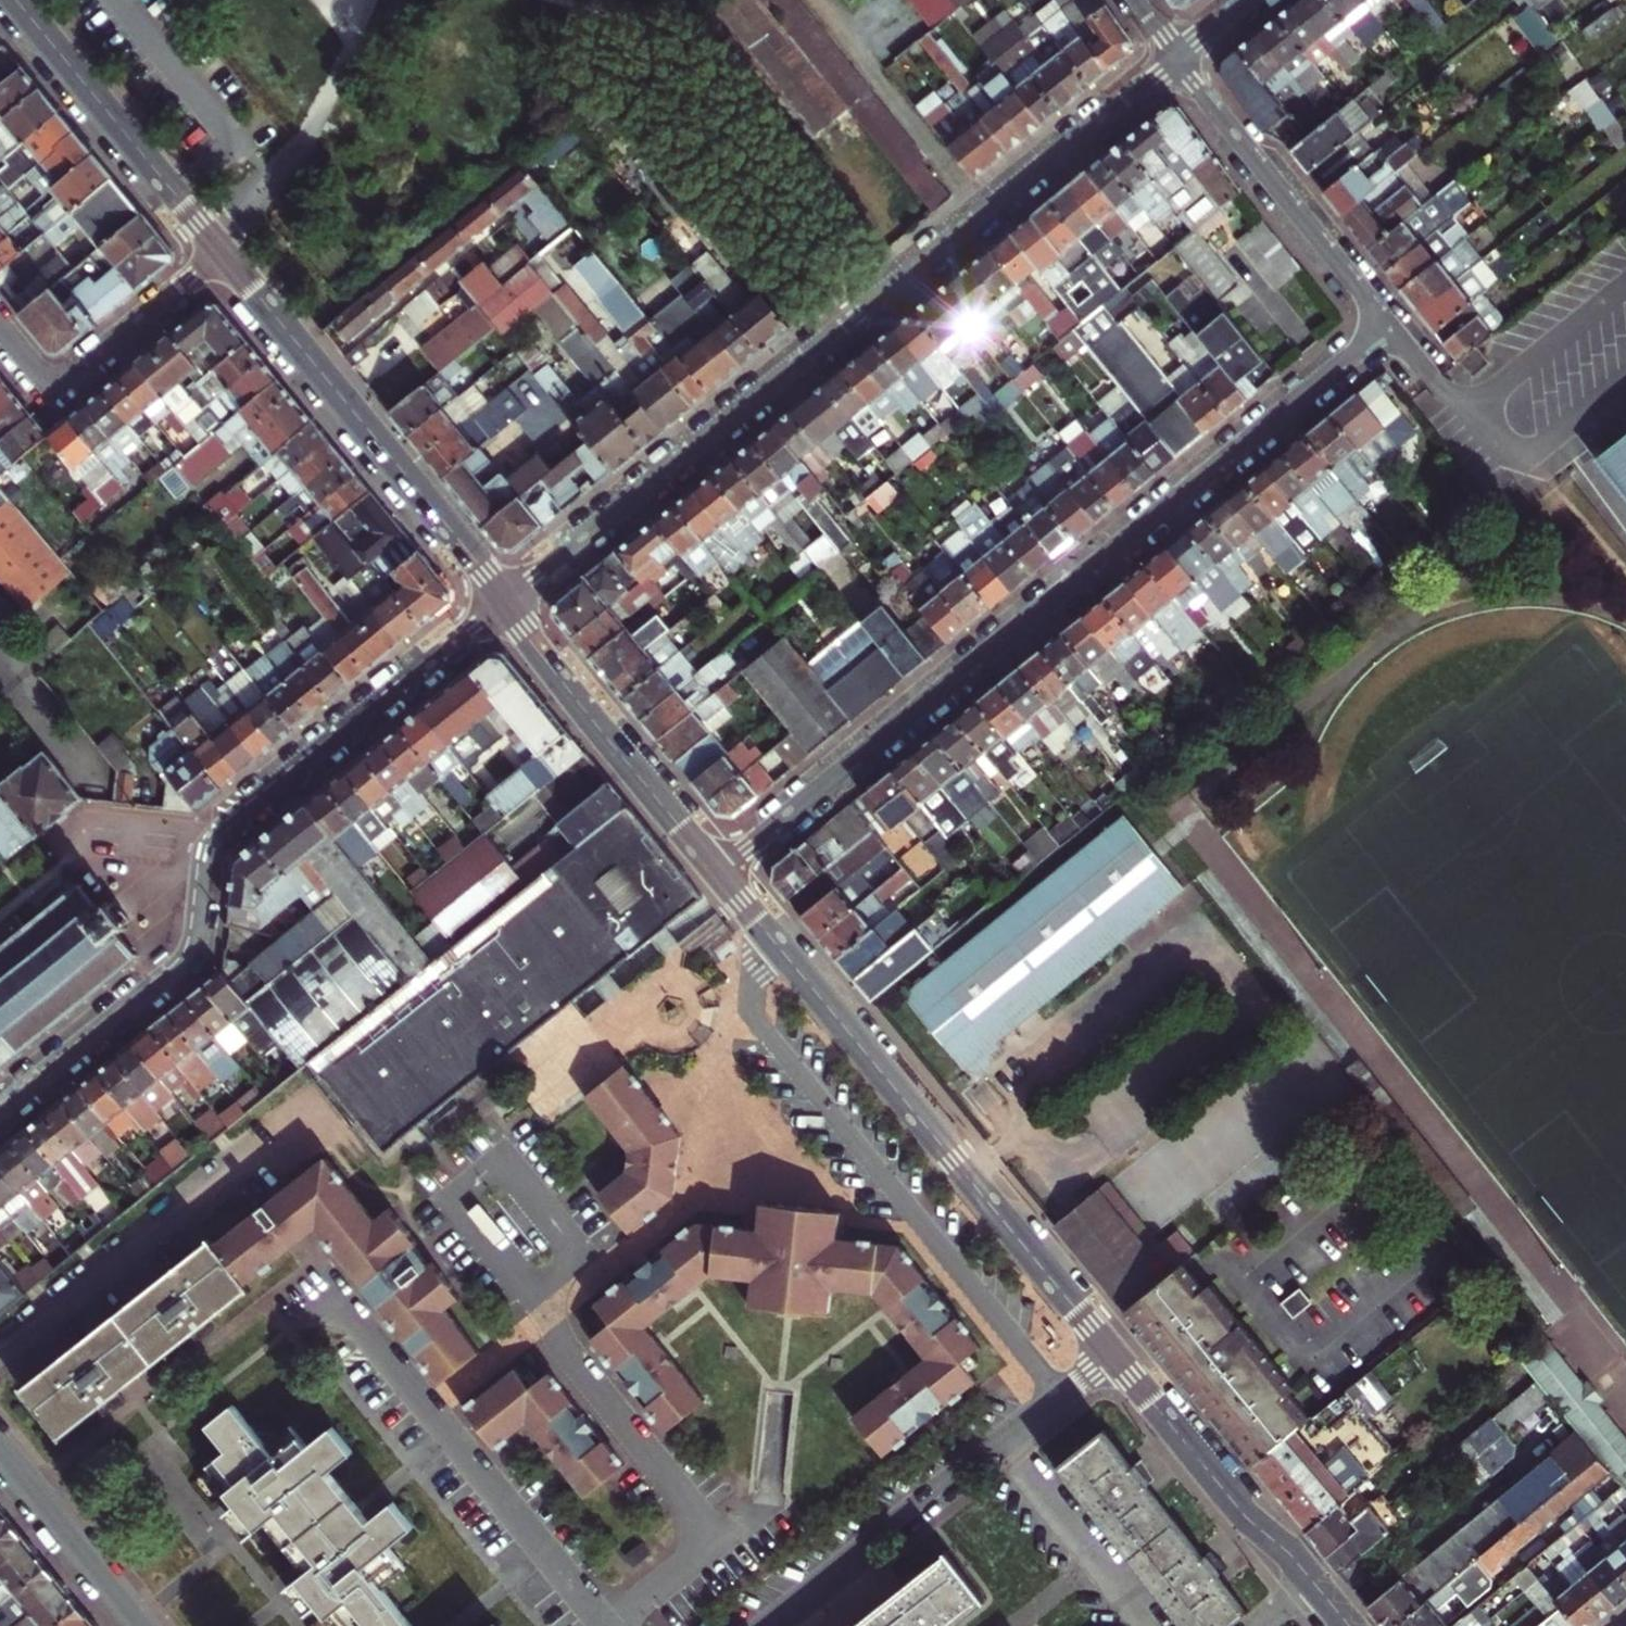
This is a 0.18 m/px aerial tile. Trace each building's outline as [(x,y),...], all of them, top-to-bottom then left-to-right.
[(850,102),(767,0),(718,0),(717,1),(819,128),(850,102)] [(850,102),(854,108),(914,182),(934,166),(939,162),(808,0),(767,0),(850,102)] [(931,0),(914,0),(920,8),(931,0)] [(920,8),(933,25),(955,8),(959,5),(955,0),(931,0),(920,8)] [(1064,6),(1066,8),(1109,67),(1128,52),(1129,46),(1130,37),(1104,0),(1072,0),(1064,6)] [(1356,30),(1331,0),(1298,0),(1295,3),(1308,20),(1313,16),(1327,33),(1324,35),(1344,60),(1354,53),(1343,39),(1356,30)] [(1384,29),(1363,3),(1367,1),(1366,0),(1331,0),(1356,30),(1364,23),(1374,36),(1384,29)] [(1367,1),(1363,3),(1384,29),(1394,20),(1384,7),(1393,0),(1366,0),(1367,1)] [(1428,0),(1414,0),(1423,11),(1416,17),(1431,35),(1447,23),(1428,0)] [(1538,11),(1543,7),(1554,0),(1531,0),(1538,11)] [(1543,7),(1554,23),(1568,13),(1559,0),(1554,0),(1543,7)] [(1334,68),(1344,60),(1324,35),(1327,33),(1313,16),(1308,20),(1295,3),(1286,10),(1276,18),(1314,65),(1324,56),(1334,68)] [(1031,36),(1005,4),(973,30),(1018,85),(1045,118),(1061,105),(1077,93),(1031,36)] [(1109,67),(1066,8),(1048,22),(1094,79),(1102,72),(1109,67)] [(1303,73),(1314,65),(1276,18),(1264,28),(1254,37),(1267,54),(1272,49),(1286,67),(1284,68),(1304,94),(1313,87),(1303,73)] [(1094,79),(1048,22),(1031,36),(1077,93),(1085,86),(1094,79)] [(1025,135),(1045,118),(1018,85),(1003,96),(988,76),(977,85),(932,27),(921,36),(925,41),(963,87),(973,99),(1012,145),(1025,135)] [(925,41),(921,36),(905,49),(909,54),(925,41)] [(1267,54),(1254,37),(1245,43),(1238,49),(1274,96),(1283,88),(1294,102),(1304,94),(1284,68),(1286,67),(1272,49),(1267,54)] [(41,85),(34,76),(24,63),(7,42),(0,48),(0,120),(41,85)] [(1274,96),(1238,49),(1231,55),(1226,59),(1223,71),(1261,129),(1265,134),(1284,144),(1292,148),(1306,137),(1274,96)] [(1585,111),(1602,98),(1586,77),(1568,91),(1584,112),(1585,111)] [(1378,79),(1361,92),(1368,101),(1385,88),(1378,79)] [(61,110),(52,98),(41,85),(0,120),(0,161),(61,110)] [(1012,145),(973,99),(963,87),(947,100),(957,112),(962,108),(974,122),(970,125),(997,158),(1004,151),(1012,145)] [(1306,137),(1292,148),(1301,159),(1310,171),(1358,133),(1374,120),(1355,97),(1306,137)] [(1602,98),(1585,111),(1601,131),(1617,119),(1602,98)] [(937,109),(929,115),(949,140),(977,174),(987,166),(997,158),(970,125),(974,122),(962,108),(957,112),(947,100),(937,109)] [(1166,107),(1151,119),(1223,206),(1241,190),(1236,183),(1222,165),(1179,108),(1173,107),(1166,107)] [(45,159),(47,161),(64,146),(60,142),(77,128),(69,118),(61,110),(0,161),(0,171),(13,186),(45,159)] [(577,119),(538,151),(548,164),(588,132),(577,119)] [(1174,204),(1194,228),(1223,206),(1151,119),(1137,131),(1123,142),(1151,175),(1174,204)] [(47,161),(45,159),(13,186),(22,197),(29,206),(39,197),(57,183),(95,151),(87,141),(77,128),(60,142),(64,146),(47,161)] [(1472,131),(1467,135),(1473,142),(1477,138),(1472,131)] [(1358,133),(1310,171),(1334,201),(1342,212),(1362,196),(1418,153),(1407,139),(1385,156),(1391,163),(1386,167),(1358,133)] [(1113,150),(1104,158),(1155,220),(1174,204),(1151,175),(1123,142),(1113,150)] [(1362,196),(1342,212),(1360,235),(1368,245),(1456,178),(1476,163),(1459,142),(1372,209),(1362,196)] [(95,151),(57,183),(65,192),(62,195),(55,194),(48,200),(48,208),(39,197),(29,206),(24,210),(29,216),(13,229),(14,232),(0,244),(0,270),(47,230),(114,174),(104,161),(95,151)] [(1095,165),(1087,172),(1130,224),(1138,234),(1149,225),(1154,231),(1160,226),(1155,220),(1104,158),(1095,165)] [(526,161),(490,191),(507,212),(519,202),(526,196),(536,209),(531,214),(553,241),(577,223),(559,201),(543,181),(526,161)] [(934,208),(954,192),(934,166),(914,182),(934,208)] [(9,182),(0,171),(0,189),(9,182)] [(1079,178),(1069,186),(1112,238),(1130,224),(1087,172),(1079,178)] [(130,194),(114,174),(47,230),(58,244),(84,223),(103,245),(106,243),(144,210),(134,198),(130,194)] [(1456,178),(1368,245),(1376,255),(1385,267),(1453,214),(1472,199),(1456,178)] [(0,189),(0,216),(22,197),(13,186),(9,182),(0,189)] [(1105,267),(1123,252),(1112,238),(1069,186),(1061,193),(1052,201),(1105,267)] [(490,191),(456,218),(473,239),(492,224),(507,212),(490,191)] [(0,216),(0,244),(14,232),(13,229),(29,216),(24,210),(29,206),(22,197),(0,216)] [(1043,208),(1033,217),(1084,280),(1089,287),(1095,294),(1104,305),(1124,290),(1112,276),(1105,267),(1052,201),(1043,208)] [(152,220),(144,210),(106,243),(121,261),(159,229),(152,220)] [(1453,214),(1385,267),(1394,278),(1402,288),(1467,236),(1469,234),(1453,214)] [(704,273),(717,289),(734,309),(763,345),(779,333),(793,322),(763,286),(755,292),(740,273),(735,276),(707,241),(701,246),(676,215),(665,225),(690,256),(693,260),(704,273)] [(1073,310),(1083,323),(1104,305),(1095,294),(1079,306),(1068,293),(1084,280),(1033,217),(1026,223),(1013,233),(1038,265),(1073,310)] [(456,218),(421,248),(438,269),(455,254),(473,239),(456,218)] [(1264,220),(1239,240),(1249,252),(1273,232),(1264,220)] [(76,267),(67,275),(103,318),(109,312),(155,274),(173,258),(174,253),(174,247),(159,229),(121,261),(111,269),(110,266),(106,261),(103,263),(94,252),(76,267)] [(1174,243),(1176,246),(1227,308),(1242,297),(1189,232),(1174,243)] [(1284,245),(1273,232),(1249,252),(1259,264),(1284,245)] [(1003,241),(992,249),(1039,308),(1064,339),(1074,330),(1083,323),(1073,310),(1064,317),(1036,282),(1033,281),(1031,282),(1025,276),(1038,265),(1013,233),(1003,241)] [(1467,236),(1402,288),(1409,298),(1416,306),(1434,293),(1437,297),(1456,282),(1454,279),(1483,256),(1467,236)] [(497,243),(484,253),(489,259),(507,280),(519,270),(497,243)] [(1284,245),(1259,264),(1268,276),(1293,256),(1284,245)] [(1267,381),(1278,371),(1227,308),(1176,246),(1159,260),(1146,271),(1153,280),(1192,328),(1248,396),(1267,381)] [(94,252),(103,263),(106,261),(109,258),(100,247),(94,252)] [(397,268),(385,278),(402,298),(420,283),(438,269),(421,248),(397,268)] [(985,256),(974,265),(1011,312),(1020,323),(1039,308),(992,249),(985,256)] [(1434,293),(1416,306),(1427,320),(1435,330),(1482,292),(1524,259),(1516,249),(1493,268),(1483,256),(1454,279),(1456,282),(1437,297),(1434,293)] [(634,384),(666,424),(682,411),(695,401),(663,362),(668,357),(656,342),(651,346),(642,335),(647,331),(658,322),(651,313),(600,252),(578,269),(603,299),(600,301),(629,336),(620,343),(571,283),(570,285),(542,251),(532,259),(557,290),(578,316),(634,384)] [(63,252),(43,269),(56,284),(67,275),(76,267),(63,252)] [(1268,276),(1278,289),(1303,269),(1293,256),(1268,276)] [(465,278),(463,289),(476,305),(481,301),(507,280),(489,259),(465,278)] [(532,259),(519,270),(507,280),(531,310),(540,304),(557,290),(532,259)] [(658,322),(667,333),(712,387),(728,374),(731,371),(745,361),(715,324),(699,304),(707,297),(694,281),(704,273),(693,260),(674,275),(684,287),(651,313),(658,322)] [(965,272),(955,280),(991,327),(1001,339),(1006,335),(997,323),(1011,312),(974,265),(965,272)] [(699,304),(715,324),(745,361),(755,353),(763,345),(734,309),(728,313),(712,293),(717,289),(704,273),(694,281),(707,297),(699,304)] [(79,338),(103,318),(67,275),(56,284),(23,312),(52,348),(63,351),(79,338)] [(445,277),(432,287),(442,298),(448,292),(454,288),(445,277)] [(402,298),(385,278),(336,319),(353,339),(370,325),(393,305),(402,298)] [(531,310),(507,280),(481,301),(498,322),(506,332),(531,310)] [(935,296),(972,342),(991,327),(955,280),(945,288),(935,296)] [(463,289),(459,284),(454,288),(458,293),(463,289)] [(442,298),(432,287),(409,306),(424,326),(448,306),(442,298)] [(448,292),(452,297),(458,293),(454,288),(448,292)] [(557,290),(540,304),(566,336),(578,326),(573,320),(578,316),(577,314),(557,290)] [(1482,292),(1435,330),(1452,351),(1458,360),(1477,346),(1506,322),(1482,292)] [(978,360),(967,346),(972,342),(935,296),(927,303),(916,312),(953,358),(964,372),(978,360)] [(216,302),(210,301),(174,330),(196,357),(198,360),(217,344),(227,356),(250,336),(222,303),(216,302)] [(431,349),(443,366),(457,354),(498,322),(481,301),(476,305),(435,338),(431,349)] [(1083,323),(1074,330),(1088,347),(1118,384),(1176,456),(1188,445),(1205,431),(1179,398),(1163,379),(1119,325),(1104,305),(1083,323)] [(897,327),(934,373),(953,358),(916,312),(907,319),(897,327)] [(655,433),(666,424),(634,384),(578,316),(573,320),(578,326),(566,336),(601,378),(599,380),(608,391),(603,396),(642,444),(655,433)] [(658,322),(647,331),(656,342),(667,333),(658,322)] [(889,334),(878,342),(906,376),(915,388),(934,373),(897,327),(889,334)] [(1200,381),(1227,414),(1240,403),(1248,396),(1192,328),(1184,334),(1180,330),(1168,340),(1184,361),(1186,364),(1200,381)] [(196,357),(174,330),(158,343),(140,358),(178,404),(182,408),(198,395),(188,383),(184,378),(196,369),(190,361),(196,357)] [(1064,339),(1054,347),(1067,363),(1088,347),(1074,330),(1064,339)] [(668,357),(663,362),(695,401),(704,394),(712,387),(667,333),(656,342),(668,357)] [(205,404),(211,399),(265,355),(257,345),(250,336),(227,356),(213,367),(207,372),(197,379),(196,377),(188,383),(198,395),(205,404)] [(898,404),(906,414),(924,399),(915,388),(906,376),(878,342),(869,350),(860,357),(898,404)] [(364,343),(349,356),(356,365),(372,352),(364,343)] [(1477,346),(1458,360),(1463,365),(1471,376),(1489,362),(1477,346)] [(464,362),(457,354),(443,366),(391,408),(401,420),(410,431),(456,394),(459,391),(447,376),(464,362)] [(272,364),(265,355),(211,399),(226,418),(228,417),(234,412),(280,373),(272,364)] [(198,360),(196,357),(190,361),(196,369),(202,365),(198,360)] [(561,400),(571,412),(590,436),(615,465),(627,455),(642,444),(603,396),(590,406),(549,357),(535,368),(551,388),(561,400)] [(881,417),(898,404),(860,357),(854,362),(844,370),(881,417)] [(161,418),(178,404),(140,358),(131,365),(123,372),(161,418)] [(1184,361),(1163,379),(1179,398),(1200,381),(1186,364),(1184,361)] [(1034,363),(974,412),(983,424),(1044,375),(1034,363)] [(836,377),(828,384),(868,434),(884,421),(881,417),(844,370),(836,377)] [(161,418),(123,372),(115,378),(106,386),(144,432),(161,418)] [(297,394),(280,373),(234,412),(228,417),(239,431),(251,445),(199,491),(214,510),(215,509),(224,520),(240,507),(228,491),(241,480),(279,447),(315,416),(297,394)] [(1091,392),(1112,417),(1156,472),(1163,466),(1169,461),(1176,456),(1118,384),(1115,386),(1109,378),(1091,392)] [(1344,403),(1330,414),(1371,467),(1414,431),(1382,392),(1384,391),(1374,378),(1344,403)] [(20,396),(13,387),(6,379),(0,385),(0,412),(20,396)] [(1179,398),(1205,431),(1215,424),(1227,414),(1200,381),(1179,398)] [(819,391),(810,398),(837,431),(859,458),(876,445),(868,434),(828,384),(819,391)] [(96,394),(88,401),(126,446),(144,432),(106,386),(101,390),(96,394)] [(561,400),(551,388),(528,407),(516,416),(527,428),(561,400)] [(472,414),(456,394),(410,431),(419,442),(426,451),(472,414)] [(226,418),(211,399),(205,404),(198,395),(182,408),(192,421),(205,436),(211,431),(217,427),(226,418)] [(34,413),(27,404),(20,396),(0,412),(0,441),(34,413)] [(836,453),(826,440),(837,431),(810,398),(803,403),(794,411),(821,445),(831,457),(836,453)] [(73,413),(110,460),(126,446),(88,401),(80,407),(73,413)] [(787,417),(777,424),(814,471),(820,466),(809,454),(821,445),(794,411),(787,417)] [(571,412),(550,428),(553,432),(570,453),(590,436),(571,412)] [(34,413),(0,441),(0,473),(50,432),(43,423),(34,413)] [(110,460),(73,413),(63,422),(50,432),(95,487),(117,468),(110,460)] [(488,433),(472,414),(426,451),(437,464),(445,474),(479,447),(476,443),(488,433)] [(1320,422),(1305,434),(1358,501),(1362,505),(1370,499),(1364,491),(1370,487),(1361,475),(1371,467),(1330,414),(1320,422)] [(276,468),(280,474),(293,464),(330,434),(323,425),(315,416),(279,447),(288,458),(276,468)] [(226,418),(217,427),(228,440),(239,431),(228,417),(226,418)] [(1112,417),(1092,434),(1137,488),(1148,479),(1156,472),(1112,417)] [(188,451),(205,436),(192,421),(175,434),(183,444),(188,451)] [(814,471),(777,424),(767,432),(755,442),(793,490),(827,533),(842,552),(854,543),(818,498),(829,489),(814,471)] [(211,431),(205,436),(188,451),(177,460),(188,473),(228,440),(217,427),(211,431)] [(1117,505),(1123,500),(1129,495),(1137,488),(1092,434),(1089,430),(1069,446),(1117,505)] [(920,431),(903,444),(914,458),(931,445),(920,431)] [(537,445),(553,465),(570,453),(553,432),(537,445)] [(290,487),(294,492),(295,491),(344,451),(338,443),(330,434),(293,464),(302,476),(290,487)] [(1297,441),(1284,452),(1336,518),(1358,501),(1305,434),(1297,441)] [(503,545),(517,544),(596,480),(590,474),(581,481),(573,471),(587,460),(601,477),(615,465),(590,436),(570,453),(553,465),(484,522),(492,532),(503,545)] [(772,506),(793,490),(755,442),(746,450),(734,459),(772,506)] [(1601,462),(1625,493),(1625,442),(1601,462)] [(166,458),(171,465),(177,460),(188,451),(183,444),(166,458)] [(483,444),(479,447),(445,474),(461,494),(484,522),(553,465),(537,445),(506,471),(483,444)] [(887,457),(898,471),(910,462),(914,458),(903,444),(887,457)] [(1050,461),(1098,520),(1111,509),(1117,505),(1069,446),(1050,461)] [(351,460),(344,451),(295,491),(309,508),(358,468),(351,460)] [(1278,457),(1265,467),(1321,538),(1340,522),(1336,518),(1284,452),(1278,457)] [(166,458),(163,456),(146,470),(153,479),(171,465),(166,458)] [(807,549),(794,534),(772,506),(734,459),(724,467),(715,474),(761,531),(771,522),(799,557),(807,549)] [(1050,461),(1028,479),(1076,538),(1090,526),(1098,520),(1050,461)] [(918,471),(910,462),(898,471),(890,479),(897,488),(918,471)] [(1016,506),(1056,555),(1067,545),(1076,538),(1028,479),(1015,463),(1003,473),(1017,491),(1009,498),(1016,506)] [(1259,473),(1246,483),(1302,552),(1321,538),(1265,467),(1259,473)] [(365,476),(358,468),(309,508),(305,511),(300,515),(297,517),(312,536),(319,530),(373,486),(365,476)] [(761,531),(715,474),(695,491),(677,506),(720,560),(733,576),(748,554),(767,539),(761,531)] [(224,520),(239,537),(249,529),(242,520),(283,487),(276,478),(254,496),(240,507),(224,520)] [(897,488),(890,479),(881,486),(869,496),(879,509),(892,499),(900,509),(909,502),(897,488)] [(241,480),(228,491),(240,507),(254,496),(241,480)] [(23,598),(68,562),(63,556),(48,538),(0,481),(0,570),(23,598)] [(1239,489),(1227,499),(1263,543),(1285,570),(1304,555),(1302,552),(1246,483),(1239,489)] [(343,522),(359,508),(374,526),(393,510),(373,486),(319,530),(330,544),(354,573),(372,558),(357,540),(343,522)] [(975,500),(1034,573),(1047,562),(1056,555),(1016,506),(1001,519),(996,512),(997,506),(983,489),(973,497),(975,500)] [(1221,504),(1208,515),(1248,565),(1253,561),(1248,554),(1263,543),(1227,499),(1221,504)] [(955,517),(964,528),(1013,589),(1021,584),(1028,578),(1034,573),(975,500),(955,517)] [(285,511),(280,503),(262,518),(268,525),(285,511)] [(301,506),(296,510),(300,515),(305,511),(301,506)] [(668,513),(658,520),(683,551),(699,571),(702,575),(720,560),(677,506),(668,513)] [(375,555),(408,528),(393,510),(374,526),(357,540),(372,558),(375,555)] [(1200,521),(1189,530),(1225,574),(1238,563),(1242,569),(1248,565),(1208,515),(1200,521)] [(641,535),(619,552),(636,574),(658,556),(665,565),(683,551),(658,520),(648,529),(641,535)] [(272,539),(258,522),(249,529),(239,537),(252,554),(272,539)] [(195,526),(185,536),(192,544),(203,535),(195,526)] [(453,582),(408,528),(375,555),(427,619),(450,601),(451,592),(453,582)] [(964,528),(943,545),(946,548),(993,607),(1006,596),(1013,589),(964,528)] [(73,546),(59,529),(48,538),(63,556),(73,546)] [(319,530),(312,536),(287,556),(285,558),(296,572),(309,562),(330,544),(319,530)] [(1181,536),(1169,546),(1208,595),(1229,621),(1249,604),(1225,574),(1189,530),(1181,536)] [(827,533),(807,549),(822,568),(842,552),(827,533)] [(272,539),(252,554),(267,572),(285,558),(287,556),(272,539)] [(81,557),(73,546),(63,556),(68,562),(71,566),(81,557)] [(1161,553),(1148,564),(1183,608),(1197,597),(1200,601),(1208,595),(1169,546),(1161,553)] [(985,613),(993,607),(946,548),(924,565),(944,589),(972,624),(985,613)] [(636,574),(644,582),(645,581),(652,575),(656,580),(657,582),(679,565),(690,578),(699,571),(683,551),(665,565),(658,556),(636,574)] [(576,635),(644,582),(636,574),(619,552),(560,600),(560,608),(560,614),(576,635)] [(354,573),(377,602),(406,637),(417,628),(427,619),(375,555),(372,558),(354,573)] [(387,652),(406,637),(377,602),(357,620),(309,562),(296,572),(323,606),(336,622),(343,631),(369,666),(387,652)] [(108,589),(87,564),(76,572),(93,593),(97,598),(108,589)] [(1140,571),(1127,581),(1183,650),(1189,645),(1185,639),(1199,628),(1183,608),(1148,564),(1140,571)] [(910,570),(900,578),(929,614),(951,641),(962,631),(972,624),(944,589),(933,597),(931,595),(931,592),(924,582),(922,583),(920,581),(915,585),(911,580),(916,577),(910,570)] [(645,581),(649,585),(656,580),(652,575),(645,581)] [(585,646),(594,657),(631,627),(627,622),(650,603),(654,608),(655,607),(657,605),(662,601),(668,596),(657,582),(656,580),(649,585),(645,581),(644,582),(576,635),(585,646)] [(1120,587),(1106,598),(1143,644),(1162,666),(1183,650),(1127,581),(1120,587)] [(1098,605),(1086,615),(1145,689),(1152,683),(1129,655),(1143,644),(1106,598),(1098,605)] [(328,628),(336,622),(323,606),(315,613),(328,628)] [(886,606),(866,622),(909,676),(917,669),(929,659),(906,631),(886,606)] [(613,681),(663,640),(674,630),(655,607),(654,608),(631,627),(594,657),(603,668),(613,681)] [(951,641),(929,614),(906,631),(929,659),(951,641)] [(1079,620),(1065,632),(1101,676),(1124,705),(1145,689),(1086,615),(1079,620)] [(85,624),(38,664),(45,674),(101,628),(92,618),(85,624)] [(866,622),(864,620),(809,666),(854,720),(897,685),(909,676),(866,622)] [(327,644),(309,623),(291,637),(336,693),(344,686),(354,678),(327,644)] [(369,666),(343,631),(327,644),(354,678),(362,672),(369,666)] [(1058,638),(1043,650),(1099,718),(1102,723),(1112,715),(1092,691),(1088,694),(1084,690),(1101,676),(1065,632),(1058,638)] [(1303,633),(1285,648),(1292,657),(1309,642),(1303,633)] [(289,635),(271,651),(281,664),(317,708),(326,701),(336,693),(291,637),(289,635)] [(809,666),(786,638),(747,671),(765,693),(781,713),(797,732),(814,753),(836,735),(854,720),(809,666)] [(620,690),(627,698),(677,657),(663,640),(613,681),(620,690)] [(1036,655),(1021,668),(1060,715),(1077,736),(1099,718),(1043,650),(1036,655)] [(692,661),(684,651),(677,657),(627,698),(633,706),(644,719),(693,678),(684,668),(692,661)] [(473,669),(505,707),(528,735),(560,774),(588,752),(557,715),(508,656),(500,655),(492,654),(473,669)] [(652,729),(662,741),(702,707),(698,701),(713,690),(709,685),(728,671),(723,665),(725,659),(722,654),(693,678),(644,719),(652,729)] [(288,732),(297,724),(257,674),(243,657),(224,672),(279,739),(288,732)] [(307,716),(317,708),(281,664),(268,674),(263,668),(257,674),(297,724),(307,716)] [(279,739),(224,672),(214,680),(203,667),(196,672),(223,706),(262,753),(269,747),(279,739)] [(1014,673),(1001,684),(1040,732),(1060,715),(1021,668),(1014,673)] [(467,674),(461,680),(492,717),(505,707),(473,669),(467,674)] [(196,672),(178,687),(205,721),(223,706),(196,672)] [(205,757),(226,782),(235,775),(244,767),(205,721),(178,687),(172,680),(154,694),(173,717),(195,744),(205,757)] [(424,710),(464,761),(471,768),(480,761),(481,753),(505,733),(492,717),(461,680),(443,694),(424,710)] [(741,696),(731,684),(702,707),(662,741),(671,752),(678,761),(701,743),(709,736),(735,716),(727,707),(741,696)] [(994,690),(980,701),(1019,748),(1033,737),(1036,740),(1043,735),(1040,732),(1001,684),(994,690)] [(972,708),(959,718),(1000,769),(1008,779),(1021,768),(1013,758),(1021,751),(1019,748),(980,701),(972,708)] [(254,759),(262,753),(223,706),(205,721),(244,767),(254,759)] [(452,770),(464,761),(424,710),(415,717),(402,727),(443,777),(465,805),(474,798),(452,770)] [(170,764),(195,744),(173,717),(148,738),(170,764)] [(949,727),(938,736),(991,802),(1000,795),(987,779),(1000,769),(959,718),(949,727)] [(443,777),(402,727),(393,735),(384,742),(424,792),(443,777)] [(797,767),(814,753),(797,732),(780,745),(797,767)] [(491,793),(498,802),(508,815),(522,804),(537,793),(560,774),(528,735),(515,745),(529,762),(491,793)] [(701,743),(678,761),(687,772),(689,775),(695,783),(726,758),(709,736),(701,743)] [(928,744),(917,753),(971,819),(991,802),(938,736),(928,744)] [(433,803),(424,792),(384,742),(376,749),(367,756),(415,816),(416,817),(433,803)] [(726,758),(695,783),(702,791),(711,802),(762,760),(767,756),(758,746),(752,750),(746,742),(726,758)] [(226,782),(205,757),(195,744),(170,764),(163,770),(169,778),(167,804),(193,808),(209,795),(226,782)] [(41,828),(60,814),(85,794),(46,746),(26,761),(25,759),(0,780),(0,839),(10,851),(36,830),(39,828),(40,830),(41,828)] [(610,779),(588,752),(560,774),(537,793),(564,827),(515,866),(488,831),(487,832),(469,847),(451,861),(416,890),(439,919),(459,943),(631,804),(610,779)] [(907,761),(895,771),(949,837),(971,820),(971,819),(917,753),(907,761)] [(118,764),(118,765),(116,798),(133,800),(136,767),(132,755),(118,764)] [(415,816),(367,756),(358,763),(349,771),(389,820),(398,812),(407,823),(415,816)] [(779,782),(762,760),(711,802),(720,813),(728,814),(738,816),(779,782)] [(1136,765),(1115,783),(1125,795),(1147,777),(1136,765)] [(371,834),(389,820),(349,771),(340,778),(331,785),(371,834)] [(881,782),(855,804),(874,829),(878,834),(888,827),(889,829),(906,816),(948,868),(963,855),(949,837),(895,771),(881,782)] [(1113,780),(1092,797),(1105,812),(1125,795),(1115,783),(1113,780)] [(371,834),(331,785),(322,793),(311,802),(361,864),(382,848),(371,834)] [(311,802),(304,807),(287,821),(361,913),(414,979),(438,959),(419,936),(388,898),(361,864),(311,802)] [(508,815),(498,802),(476,819),(487,832),(488,831),(508,815)] [(670,852),(631,804),(459,943),(438,959),(414,979),(317,1058),(391,1148),(411,1132),(500,1061),(576,1001),(707,897),(670,852)] [(778,879),(792,897),(874,829),(855,804),(779,867),(779,873),(778,879)] [(1138,808),(911,994),(974,1072),(989,1072),(999,1073),(1001,1050),(1007,1045),(1003,1040),(1197,879),(1138,808)] [(1051,833),(1062,847),(1084,829),(1073,815),(1051,833)] [(361,913),(287,821),(277,829),(264,841),(305,891),(338,931),(361,913)] [(799,905),(805,913),(887,846),(878,834),(874,829),(792,897),(799,905)] [(451,861),(469,847),(459,834),(441,849),(451,861)] [(271,918),(305,891),(264,841),(237,862),(236,874),(234,902),(260,903),(271,918)] [(814,924),(822,934),(876,890),(863,875),(871,870),(874,874),(896,857),(887,846),(805,913),(814,924)] [(832,946),(840,957),(895,911),(884,898),(911,876),(904,867),(876,890),(822,934),(832,946)] [(0,946),(0,1065),(21,1048),(24,1052),(29,1049),(26,1045),(34,1038),(37,1042),(41,1039),(38,1035),(53,1023),(56,1027),(60,1025),(57,1021),(74,1007),(76,1011),(81,1007),(78,1004),(90,994),(93,998),(97,995),(94,991),(111,978),(113,981),(118,978),(115,974),(129,964),(131,967),(136,963),(133,960),(139,955),(142,959),(145,956),(142,953),(146,950),(143,946),(139,949),(126,932),(128,930),(123,922),(133,914),(118,894),(106,903),(101,896),(97,900),(84,883),(89,880),(86,877),(82,880),(79,877),(77,879),(80,882),(77,884),(72,888),(70,885),(67,888),(69,891),(53,904),(50,901),(46,903),(49,907),(35,918),(32,915),(28,918),(31,922),(30,923),(20,930),(17,927),(12,931),(15,934),(6,942),(0,946)] [(849,967),(857,977),(916,929),(899,908),(895,911),(840,957),(849,967)] [(30,923),(19,910),(0,925),(0,935),(6,942),(15,934),(12,931),(17,927),(20,930),(30,923)] [(876,1000),(955,935),(937,912),(916,929),(857,977),(867,989),(876,1000)] [(249,968),(241,957),(227,969),(280,1036),(300,1060),(305,1067),(317,1058),(414,979),(361,913),(338,931),(277,982),(259,960),(249,968)] [(439,919),(419,936),(438,959),(459,943),(439,919)] [(280,1036),(227,969),(218,976),(209,983),(238,1019),(244,1026),(250,1034),(262,1050),(280,1036)] [(220,1033),(238,1019),(209,983),(202,988),(191,997),(220,1033)] [(220,1033),(191,997),(181,1004),(172,1012),(213,1064),(233,1048),(220,1033)] [(213,1064),(172,1012),(162,1020),(154,1026),(196,1078),(213,1064)] [(196,1078),(154,1026),(145,1034),(137,1041),(175,1090),(188,1079),(193,1085),(198,1081),(196,1078)] [(238,1031),(245,1039),(250,1034),(244,1026),(238,1031)] [(158,1104),(175,1090),(137,1041),(128,1047),(118,1055),(158,1104)] [(118,1055),(111,1061),(101,1069),(140,1118),(158,1104),(118,1055)] [(305,1067),(300,1060),(282,1074),(288,1081),(305,1067)] [(685,1136),(628,1064),(590,1095),(633,1148),(632,1160),(631,1170),(602,1194),(633,1232),(677,1199),(685,1136)] [(140,1118),(101,1069),(93,1075),(85,1082),(123,1131),(140,1118)] [(105,1146),(123,1131),(85,1082),(75,1090),(66,1097),(105,1146)] [(242,1100),(251,1110),(252,1109),(264,1100),(270,1095),(261,1084),(242,1100)] [(219,1108),(224,1113),(234,1125),(251,1110),(242,1100),(237,1093),(219,1108)] [(87,1161),(105,1146),(66,1097),(57,1104),(47,1112),(87,1161)] [(207,1102),(219,1117),(205,1128),(215,1140),(234,1125),(224,1113),(219,1108),(212,1098),(207,1102)] [(87,1161),(47,1112),(39,1119),(31,1126),(69,1174),(87,1161)] [(69,1174),(31,1126),(22,1133),(13,1139),(52,1188),(69,1174)] [(13,1139),(4,1147),(0,1150),(0,1160),(35,1202),(52,1188),(13,1139)] [(181,1167),(168,1152),(150,1166),(154,1170),(164,1181),(181,1167)] [(432,1261),(415,1241),(419,1236),(395,1204),(379,1216),(329,1154),(305,1174),(306,1175),(430,1328),(463,1368),(485,1350),(450,1306),(465,1294),(436,1258),(432,1261)] [(35,1202),(0,1160),(0,1192),(6,1199),(19,1215),(35,1202)] [(83,1171),(108,1202),(98,1210),(110,1225),(127,1211),(90,1165),(83,1171)] [(154,1170),(135,1184),(145,1196),(164,1181),(154,1170)] [(306,1175),(227,1236),(257,1274),(316,1228),(322,1223),(445,1381),(463,1368),(430,1328),(306,1175)] [(1103,1184),(1057,1220),(1097,1268),(1128,1305),(1197,1249),(1179,1225),(1161,1240),(1156,1233),(1114,1183),(1108,1176),(1101,1182),(1103,1184)] [(6,1199),(0,1192),(0,1225),(3,1228),(19,1215),(6,1199)] [(806,1206),(766,1201),(764,1217),(844,1226),(845,1211),(806,1206)] [(764,1217),(764,1227),(756,1227),(701,1222),(699,1222),(654,1258),(645,1266),(600,1303),(605,1309),(614,1322),(602,1331),(596,1337),(635,1386),(671,1431),(690,1415),(711,1399),(651,1325),(716,1273),(759,1277),(755,1307),(831,1316),(835,1286),(876,1291),(931,1359),(859,1417),(873,1434),(889,1455),(928,1424),(983,1380),(978,1373),(968,1361),(980,1352),(986,1346),(947,1298),(905,1245),(869,1241),(848,1238),(843,1237),(844,1226),(764,1217)] [(72,1233),(64,1223),(57,1229),(63,1238),(75,1253),(93,1239),(82,1225),(72,1233)] [(250,1280),(257,1274),(227,1236),(220,1242),(217,1238),(28,1386),(66,1434),(99,1408),(107,1417),(128,1400),(120,1388),(192,1331),(201,1343),(224,1325),(217,1316),(255,1286),(250,1280)] [(415,1241),(432,1261),(436,1258),(426,1245),(419,1236),(415,1241)] [(5,1314),(31,1292),(30,1290),(0,1255),(0,1309),(5,1314)] [(1161,1345),(1259,1464),(1307,1425),(1316,1417),(1296,1392),(1302,1387),(1215,1282),(1209,1287),(1188,1262),(1130,1308),(1161,1345)] [(1308,1284),(1288,1299),(1302,1315),(1320,1300),(1308,1284)] [(1625,1484),(1625,1434),(1543,1333),(1518,1355),(1539,1381),(1553,1398),(1579,1430),(1601,1458),(1615,1473),(1623,1481),(1625,1484)] [(591,1418),(553,1370),(546,1376),(533,1385),(525,1374),(519,1367),(484,1394),(515,1432),(530,1420),(590,1495),(628,1465),(591,1418)] [(1553,1398),(1539,1381),(1456,1448),(1482,1481),(1495,1470),(1497,1473),(1506,1465),(1504,1463),(1517,1452),(1520,1442),(1508,1427),(1524,1414),(1529,1419),(1553,1398)] [(227,1502),(237,1513),(249,1529),(270,1512),(309,1562),(289,1579),(301,1594),(309,1605),(319,1596),(343,1625),(356,1625),(369,1616),(377,1625),(417,1625),(383,1583),(408,1562),(390,1541),(413,1522),(392,1495),(369,1514),(363,1506),(330,1465),(353,1446),(332,1420),(308,1438),(290,1417),(267,1435),(234,1394),(208,1415),(228,1438),(207,1456),(215,1466),(237,1493),(227,1502)] [(466,1408),(496,1446),(515,1432),(484,1394),(466,1408)] [(1057,1467),(1060,1465),(1191,1625),(1230,1625),(1253,1607),(1250,1602),(1246,1605),(1221,1573),(1232,1565),(1215,1549),(1207,1556),(1150,1483),(1158,1477),(1145,1455),(1133,1464),(1105,1428),(1108,1426),(1105,1421),(1053,1461),(1057,1467)] [(1284,1496),(1308,1526),(1357,1486),(1307,1425),(1259,1464),(1284,1496)] [(1390,1625),(1457,1574),(1463,1569),(1477,1558),(1601,1458),(1579,1430),(1556,1448),(1558,1450),(1423,1561),(1421,1559),(1370,1601),(1377,1610),(1390,1625)] [(1477,1558),(1482,1564),(1488,1559),(1496,1569),(1511,1557),(1539,1534),(1565,1513),(1600,1485),(1615,1473),(1601,1458),(1477,1558)] [(1506,1575),(1510,1580),(1515,1576),(1527,1589),(1540,1578),(1534,1570),(1625,1498),(1625,1484),(1623,1481),(1506,1575)] [(1342,1567),(1357,1556),(1407,1516),(1394,1500),(1378,1513),(1357,1486),(1308,1526),(1326,1548),(1342,1567)] [(0,1503),(0,1529),(13,1519),(7,1512),(0,1503)] [(13,1550),(15,1553),(31,1541),(22,1530),(13,1519),(0,1529),(0,1561),(13,1550)] [(1625,1578),(1625,1541),(1625,1540),(1607,1556),(1625,1578)] [(46,1559),(38,1550),(31,1541),(15,1553),(13,1550),(0,1561),(0,1596),(46,1559)] [(641,1565),(657,1552),(649,1541),(632,1554),(641,1565)] [(943,1625),(979,1596),(981,1599),(985,1596),(947,1546),(943,1549),(946,1553),(895,1593),(853,1625),(944,1625),(943,1625)] [(1618,1602),(1625,1596),(1625,1578),(1607,1556),(1601,1548),(1585,1561),(1591,1568),(1618,1602)] [(1357,1556),(1342,1567),(1357,1586),(1371,1574),(1357,1556)] [(1477,1558),(1463,1569),(1484,1593),(1497,1581),(1482,1564),(1477,1558)] [(28,1604),(46,1589),(49,1593),(64,1581),(56,1572),(46,1559),(0,1596),(0,1597),(7,1606),(0,1611),(0,1625),(7,1625),(30,1607),(28,1604)] [(1573,1583),(1601,1616),(1609,1609),(1618,1602),(1591,1568),(1573,1583)] [(1453,1625),(1450,1623),(1449,1621),(1477,1598),(1471,1591),(1453,1605),(1445,1616),(1435,1604),(1442,1603),(1465,1584),(1457,1574),(1390,1625),(1453,1625)] [(30,1607),(7,1625),(25,1625),(38,1616),(45,1625),(78,1599),(71,1590),(64,1581),(49,1593),(46,1589),(28,1604),(30,1607)] [(1581,1625),(1589,1625),(1592,1623),(1601,1616),(1573,1583),(1556,1597),(1564,1606),(1581,1625)] [(96,1621),(88,1612),(78,1599),(45,1625),(90,1625),(96,1621)] [(1493,1616),(1482,1602),(1453,1625),(1481,1625),(1493,1616)] [(1564,1606),(1539,1625),(1581,1625),(1564,1606)] [(489,1616),(477,1625),(497,1625),(489,1616)]
